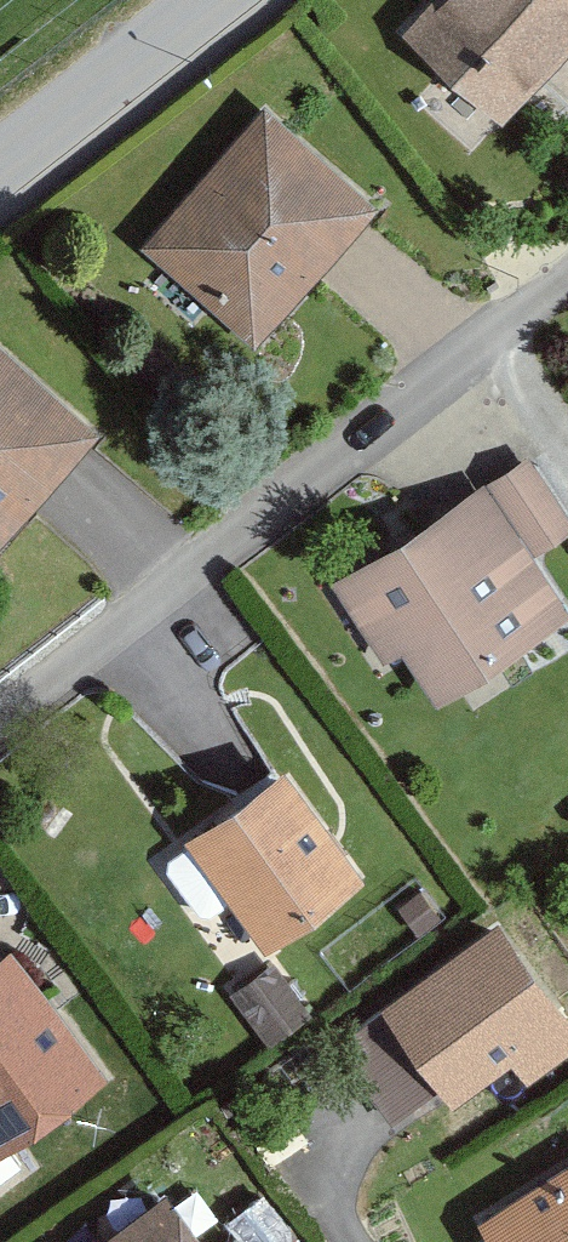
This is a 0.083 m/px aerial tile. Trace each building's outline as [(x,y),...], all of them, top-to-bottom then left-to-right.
[(557,0),(398,0),(480,79),(557,0)] [(140,225),(238,306),(345,178),(248,96),(140,225)] [(58,403),(0,359),(0,479),(58,403)] [(338,550),(407,675),(546,598),(477,473),(338,550)] [(554,779),(567,801),(567,770),(554,779)] [(280,773),(193,837),(267,938),(354,874),(280,773)] [(497,924),(391,1001),(455,1089),(512,1047),(528,1069),(567,1040),(567,1022),(497,924)] [(0,951),(0,1097),(67,1054),(0,951)] [(270,1031),(310,1002),(275,954),(235,983),(270,1031)] [(501,1241),(567,1241),(567,1168),(487,1219),(501,1241)] [(257,1241),(286,1241),(299,1228),(259,1190),(232,1218),(257,1241)] [(166,1196),(104,1241),(199,1241),(166,1196)]
